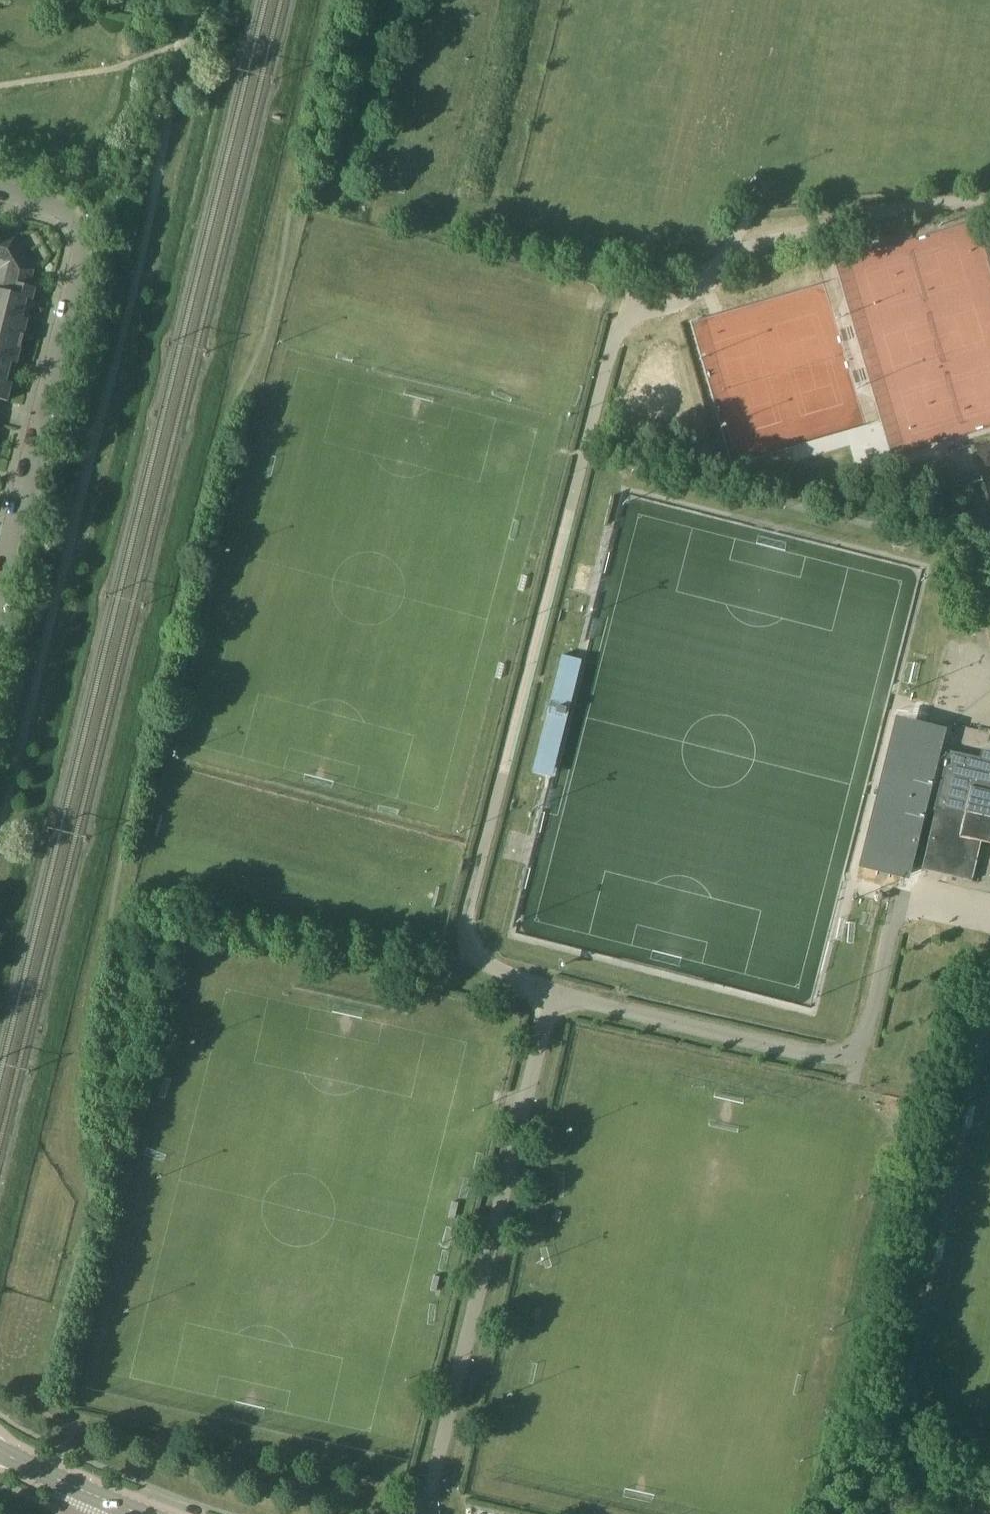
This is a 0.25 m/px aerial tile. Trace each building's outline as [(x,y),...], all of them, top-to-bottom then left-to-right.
[(0,234),(0,269),(26,257),(15,238),(0,234)] [(30,286),(34,270),(26,257),(0,269),(0,279),(30,286)] [(24,312),(27,298),(33,300),(36,288),(30,286),(0,279),(0,335),(23,341),(28,319),(22,317),(24,312)] [(772,466),(733,311),(701,319),(740,474),(772,466)] [(8,401),(12,382),(7,381),(11,365),(11,362),(17,363),(23,341),(0,335),(0,399),(8,401)] [(557,774),(582,657),(561,653),(536,770),(557,774)] [(937,804),(967,811),(989,817),(989,749),(982,748),(980,757),(949,750),(937,804)] [(967,811),(937,804),(922,869),(973,880),(982,841),(989,843),(989,817),(967,811)]
